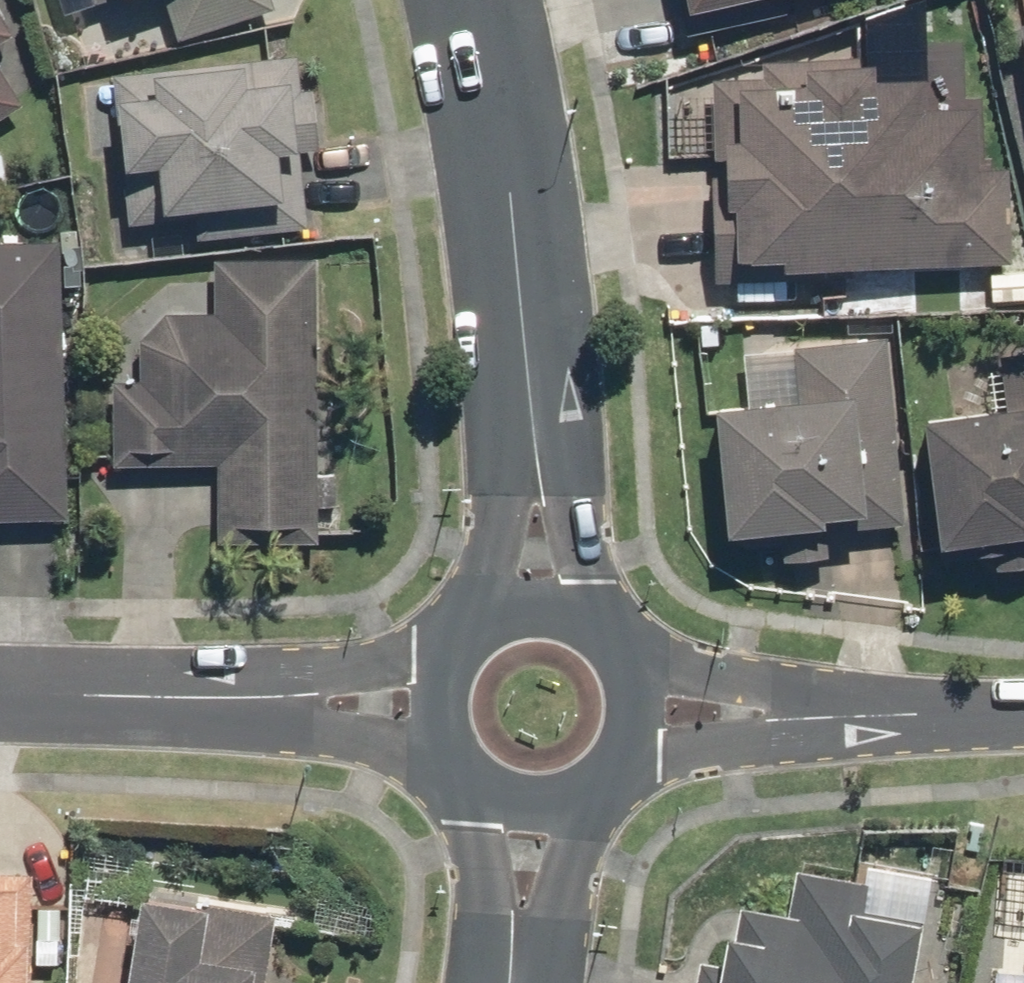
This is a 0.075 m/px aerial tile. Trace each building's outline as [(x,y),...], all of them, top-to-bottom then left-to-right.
[(54,16),(104,0),(48,0),(54,16)] [(171,44),(272,11),(268,0),(157,0),(171,44)] [(679,38),(728,27),(725,11),(775,0),(671,0),(679,38)] [(0,22),(0,122),(20,109),(4,84),(30,68),(0,22)] [(1012,29),(1023,93),(1023,26),(1012,29)] [(700,83),(707,285),(1009,276),(1005,172),(976,173),(974,110),(923,112),(922,82),(872,84),(871,57),(756,60),(757,81),(700,83)] [(291,58),(104,77),(120,230),(306,212),(301,154),(314,153),(308,93),(294,94),(291,58)] [(55,244),(0,245),(0,526),(63,524),(55,244)] [(315,549),(312,261),(208,262),(209,315),(161,316),(133,347),(133,385),(107,385),(108,471),(211,470),(211,549),(315,549)] [(901,529),(882,338),(736,353),(741,409),(703,413),(716,546),(757,542),(760,570),(822,563),(819,537),(901,529)] [(995,356),(1001,413),(910,424),(927,567),(985,560),(986,575),(1023,571),(1023,353),(995,356)] [(988,982),(1023,982),(1023,861),(995,859),(988,982)] [(687,982),(908,982),(928,877),(858,864),(854,882),(787,870),(778,915),(727,905),(721,938),(709,936),(704,965),(690,963),(687,982)] [(27,875),(0,874),(0,982),(25,982),(27,875)] [(122,896),(110,982),(260,982),(270,916),(122,896)]
